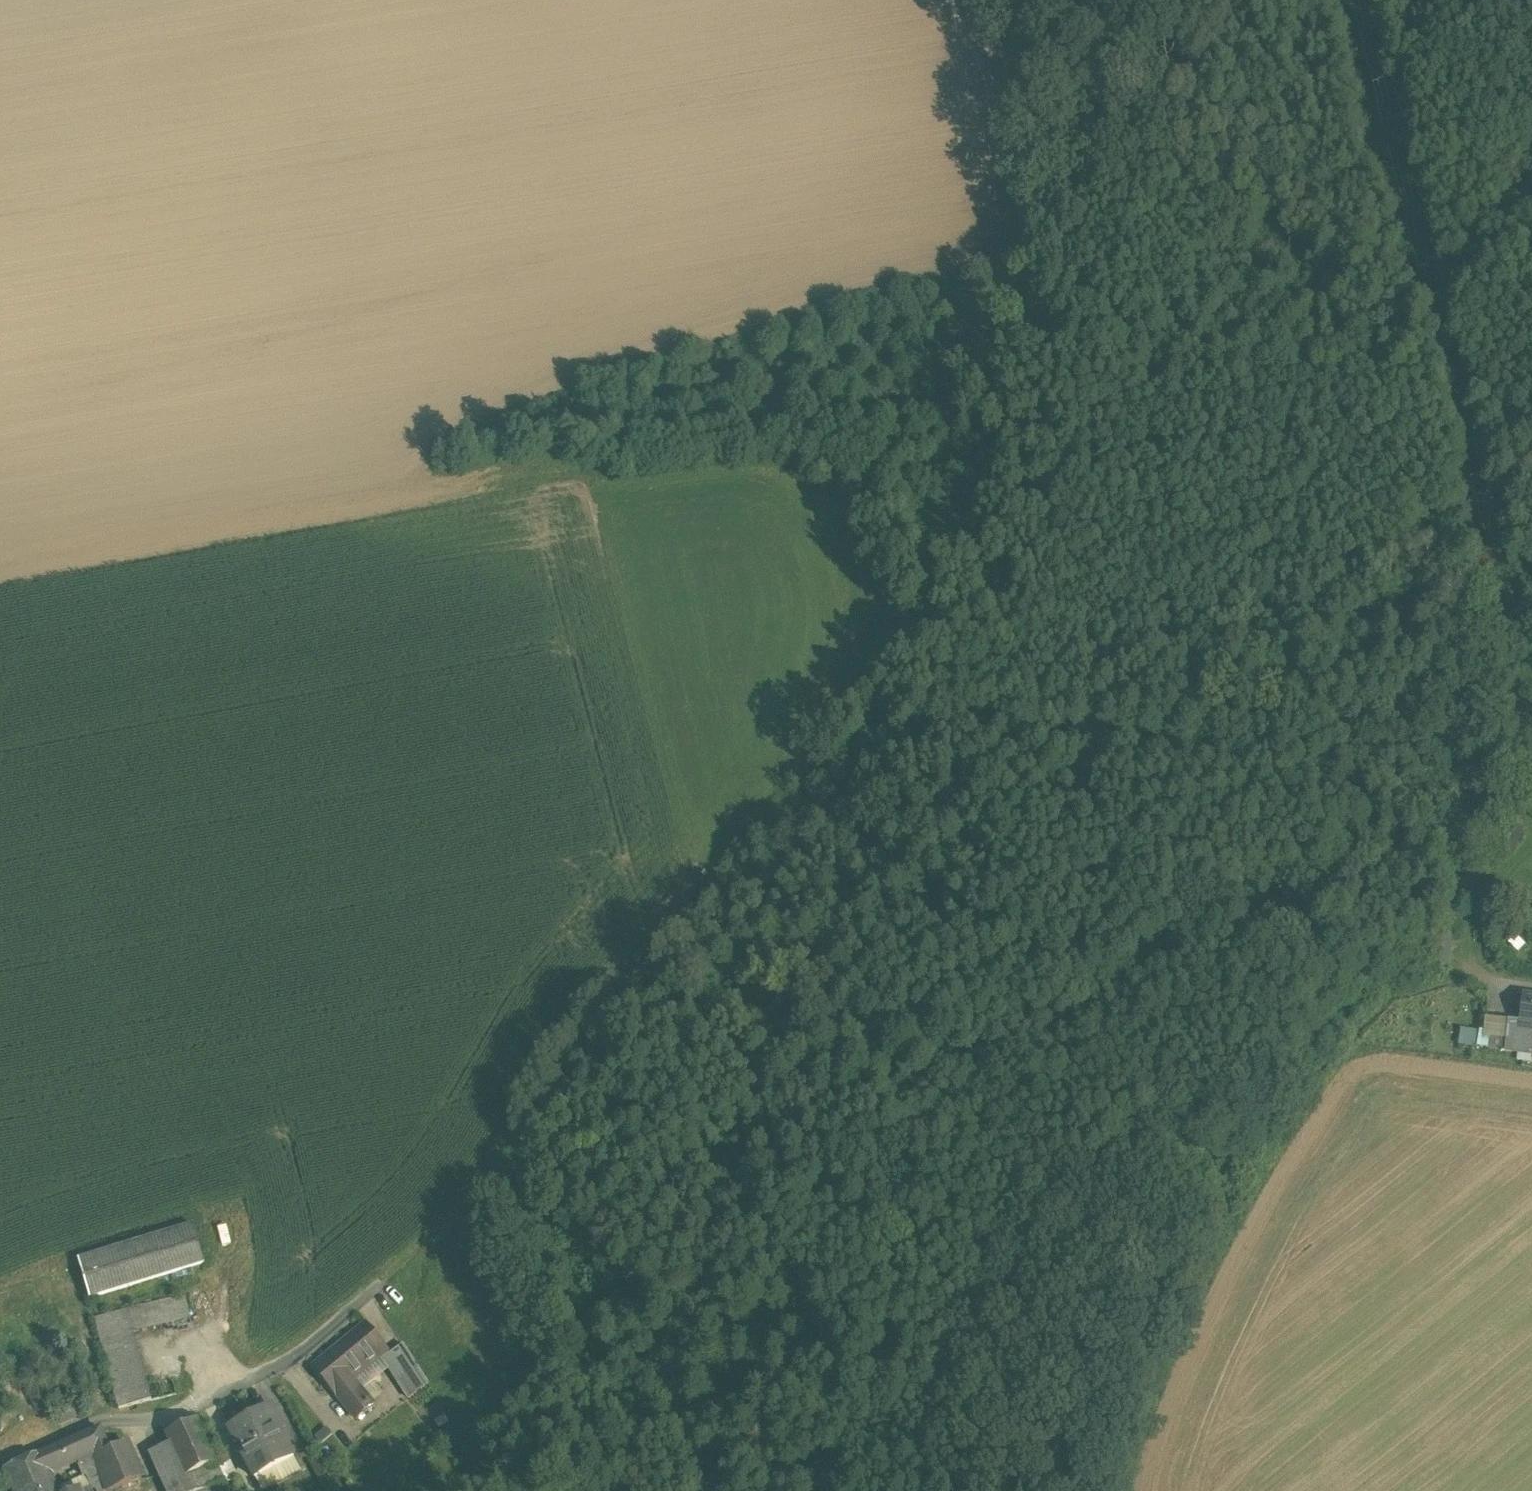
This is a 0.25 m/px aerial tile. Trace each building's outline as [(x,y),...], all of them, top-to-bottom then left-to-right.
[(1523,995),(1519,1022),(1519,1023),(1526,1024),(1531,1025),(1531,996),(1523,995)] [(1524,1032),(1526,1024),(1519,1023),(1519,1022),(1509,1020),(1507,1038),(1507,1039),(1508,1039),(1506,1050),(1531,1054),(1531,1033),(1524,1032)] [(1507,1038),(1490,1035),(1488,1047),(1506,1050),(1508,1039),(1507,1039),(1507,1038)] [(192,1228),(76,1262),(88,1301),(203,1266),(192,1228)] [(183,1298),(94,1321),(114,1393),(147,1384),(134,1333),(189,1319),(183,1298)] [(366,1326),(315,1366),(335,1392),(351,1381),(352,1377),(386,1351),(366,1326)] [(404,1345),(382,1359),(395,1379),(417,1364),(404,1345)] [(351,1381),(335,1392),(356,1418),(370,1406),(351,1381)] [(147,1384),(114,1393),(119,1411),(152,1403),(147,1384)] [(267,1408),(228,1428),(254,1478),(293,1458),(267,1408)] [(70,1409),(56,1415),(60,1424),(74,1418),(70,1409)] [(195,1419),(164,1434),(169,1444),(184,1478),(216,1463),(195,1419)] [(100,1429),(36,1456),(44,1475),(108,1446),(100,1429)] [(110,1451),(110,1452),(97,1457),(111,1490),(114,1490),(141,1480),(125,1444),(110,1451)] [(184,1478),(169,1444),(150,1452),(169,1490),(198,1490),(219,1481),(223,1479),(216,1463),(184,1478)] [(4,1470),(13,1490),(51,1490),(44,1475),(36,1456),(4,1470)] [(97,1457),(81,1465),(85,1473),(91,1470),(95,1477),(91,1479),(96,1490),(111,1490),(97,1457)] [(86,1477),(70,1484),(73,1490),(92,1490),(86,1477)] [(198,1490),(224,1490),(219,1481),(198,1490)]
